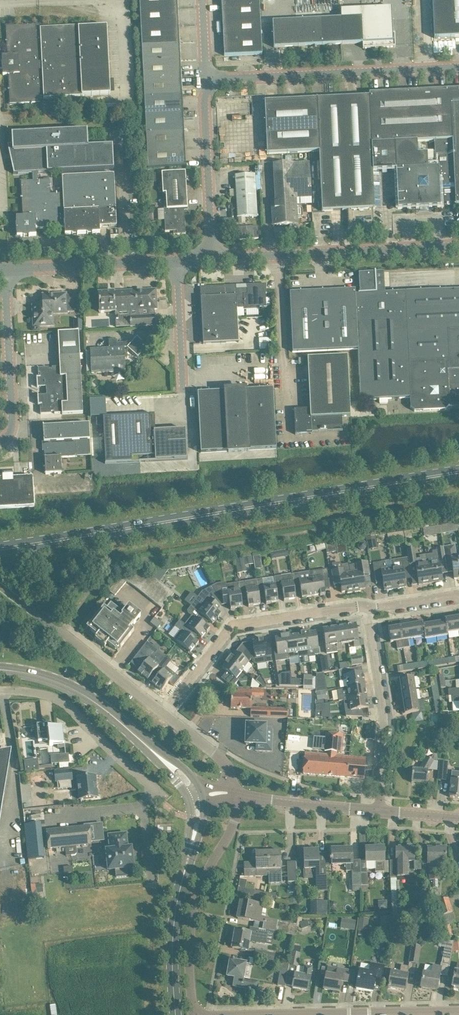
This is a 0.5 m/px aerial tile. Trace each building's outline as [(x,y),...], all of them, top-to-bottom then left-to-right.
[(148,168),(186,166),(178,0),(140,0),(148,168)] [(224,56),(262,54),(260,0),(222,0),(224,56)] [(434,39),(458,37),(458,0),(432,0),(434,39)] [(361,9),(361,17),(273,22),(274,48),(363,43),(363,49),(375,48),(375,49),(382,49),(382,48),(396,47),(395,34),(393,34),(392,7),(361,9)] [(9,75),(10,104),(20,104),(40,104),(40,100),(112,96),(108,27),(79,29),(79,27),(41,29),(41,25),(6,27),(8,56),(2,56),(2,63),(0,63),(0,64),(0,69),(3,69),(3,75),(9,75)] [(441,207),(441,204),(455,203),(456,205),(458,205),(458,89),(369,93),(369,96),(265,101),(267,154),(319,152),(322,211),(348,210),(349,232),(353,235),(371,235),(374,230),(373,209),(375,209),(373,171),(396,170),(398,209),(441,207)] [(12,134),(12,146),(8,146),(14,174),(114,169),(113,145),(88,146),(87,131),(12,134)] [(274,174),(276,201),(272,201),(272,208),(273,226),(277,226),(298,224),(298,217),(303,217),(303,209),(297,209),(296,198),(312,197),(310,163),(275,165),(275,173),(274,174)] [(163,193),(166,193),(167,209),(164,209),(165,231),(177,231),(177,234),(186,234),(184,208),(188,208),(186,171),(162,173),(163,193)] [(50,194),(50,180),(21,182),(23,217),(16,217),(17,233),(21,236),(36,236),(36,229),(64,227),(65,234),(100,233),(100,227),(116,227),(114,174),(62,176),(63,193),(50,194)] [(235,176),(237,217),(257,216),(257,206),(255,175),(235,176)] [(257,225),(235,226),(236,239),(258,238),(257,225)] [(290,293),(293,352),(359,350),(361,400),(410,398),(411,408),(415,411),(446,410),(450,406),(458,405),(458,289),(385,293),(384,272),(379,272),(379,271),(375,271),(375,272),(359,273),(360,294),(356,294),(356,289),(290,293)] [(243,290),(243,289),(236,289),(237,306),(244,306),(244,310),(260,309),(259,308),(266,307),(266,294),(267,294),(266,284),(247,285),(247,290),(243,290)] [(200,287),(202,315),(203,344),(239,342),(237,306),(236,289),(236,285),(200,287)] [(99,312),(137,310),(157,309),(156,289),(98,293),(99,312)] [(42,302),(39,305),(33,305),(34,327),(53,326),(53,314),(67,313),(75,312),(74,295),(66,295),(66,294),(53,295),(53,296),(50,296),(49,295),(42,295),(42,302)] [(130,317),(130,327),(156,325),(155,315),(130,317)] [(81,320),(74,320),(74,329),(82,329),(81,320)] [(49,369),(49,368),(38,368),(38,373),(40,373),(40,377),(37,378),(37,387),(46,387),(47,395),(38,396),(38,405),(42,405),(42,409),(40,409),(41,414),(51,414),(51,412),(55,412),(55,414),(62,413),(62,414),(83,413),(80,356),(79,331),(58,332),(60,367),(52,368),(52,369),(49,369)] [(118,340),(109,341),(110,348),(90,349),(91,373),(125,371),(124,348),(127,348),(138,357),(148,347),(145,344),(145,341),(142,342),(137,337),(132,343),(122,343),(118,343),(118,340)] [(351,416),(350,406),(348,356),(308,358),(310,411),(295,411),(296,436),(313,435),(313,433),(344,431),(343,416),(351,416)] [(225,391),(198,393),(201,453),(228,451),(229,452),(249,451),(249,450),(245,390),(245,389),(225,391)] [(273,389),(245,390),(249,450),(276,449),(273,389)] [(154,415),(102,418),(105,463),(104,463),(104,464),(139,462),(139,457),(153,456),(157,456),(157,453),(175,452),(186,451),(186,441),(185,430),(184,430),(184,432),(178,433),(176,430),(175,430),(155,432),(154,415)] [(62,473),(61,457),(91,456),(89,424),(43,426),(46,474),(62,473)] [(34,507),(33,477),(13,478),(12,468),(2,469),(2,472),(0,473),(0,509),(34,507)] [(440,526),(423,529),(424,536),(441,533),(440,526)] [(376,541),(368,542),(370,550),(378,548),(376,541)] [(336,545),(332,545),(331,542),(325,543),(327,553),(337,551),(336,545)] [(446,558),(451,557),(454,579),(458,578),(458,558),(457,558),(455,545),(443,547),(446,562),(446,563),(446,558)] [(433,556),(433,554),(426,555),(431,583),(443,581),(440,563),(446,562),(443,547),(437,548),(439,555),(433,556)] [(414,548),(407,549),(409,558),(408,558),(412,578),(411,575),(417,574),(419,585),(431,583),(426,555),(420,556),(420,558),(416,559),(414,548)] [(272,558),(289,556),(288,549),(271,552),(272,558)] [(247,572),(245,565),(254,564),(253,555),(235,558),(236,563),(238,574),(247,572)] [(408,558),(391,561),(392,568),(395,589),(406,587),(404,575),(411,574),(411,578),(412,578),(408,558)] [(377,584),(376,579),(382,578),(384,590),(395,589),(392,568),(387,569),(385,561),(373,563),(376,584),(377,584)] [(368,562),(349,565),(354,593),(361,592),(361,589),(365,589),(363,576),(369,575),(370,575),(368,565),(368,562)] [(340,583),(342,592),(346,592),(347,594),(354,593),(349,565),(349,564),(341,565),(342,569),(332,571),(332,574),(334,586),(336,586),(335,583),(340,583)] [(330,588),(327,569),(310,572),(313,592),(314,596),(320,595),(320,596),(325,595),(324,589),(330,588)] [(148,573),(160,582),(168,570),(148,573)] [(314,596),(313,592),(310,572),(292,574),(295,593),(301,592),(302,599),(307,598),(307,597),(314,596)] [(115,595),(126,580),(163,608),(174,593),(160,582),(148,573),(123,577),(116,581),(109,590),(115,595)] [(296,598),(295,593),(292,574),(274,577),(277,596),(283,595),(284,601),(289,601),(289,599),(296,598)] [(278,601),(277,596),(274,577),(257,580),(260,599),(265,598),(266,604),(271,603),(271,602),(278,601)] [(260,604),(260,599),(257,580),(239,583),(242,601),(248,600),(249,607),(254,606),(253,605),(260,604)] [(223,593),(222,588),(217,584),(212,586),(222,605),(225,605),(225,604),(230,603),(231,610),(236,609),(236,608),(243,607),(242,601),(239,583),(227,584),(228,592),(223,593)] [(212,586),(202,592),(191,606),(199,613),(208,620),(213,624),(217,618),(218,619),(221,615),(216,611),(219,607),(220,607),(222,605),(212,586)] [(104,607),(90,624),(93,627),(90,631),(114,649),(117,646),(120,648),(121,648),(134,631),(130,627),(133,624),(134,625),(141,616),(129,607),(123,614),(111,605),(107,609),(104,607)] [(192,615),(185,625),(197,635),(201,638),(206,632),(207,633),(210,629),(205,625),(208,620),(199,613),(196,618),(192,615)] [(456,615),(444,617),(445,620),(447,633),(458,631),(456,615)] [(154,618),(150,624),(157,629),(162,624),(154,618)] [(180,620),(175,627),(180,631),(174,639),(190,652),(195,646),(196,647),(199,643),(194,639),(197,635),(185,625),(180,620)] [(447,633),(445,620),(434,621),(436,637),(448,635),(447,633)] [(423,623),(422,621),(411,623),(414,639),(424,637),(423,625),(423,623)] [(436,637),(434,621),(423,623),(423,625),(424,637),(425,639),(436,637)] [(414,639),(411,623),(399,624),(403,648),(409,647),(408,640),(414,639)] [(360,646),(356,624),(345,626),(348,643),(354,643),(354,647),(360,646)] [(399,624),(388,626),(391,642),(396,642),(397,649),(403,648),(399,624)] [(348,643),(345,626),(334,628),(337,649),(342,649),(342,644),(348,643)] [(325,639),(326,651),(327,654),(338,652),(337,649),(334,628),(323,629),(325,639)] [(310,633),(310,631),(305,632),(306,636),(309,656),(309,658),(315,657),(315,655),(320,654),(316,632),(310,633)] [(301,634),(296,635),(299,657),(309,656),(306,636),(305,632),(301,633),(301,634)] [(281,636),(281,637),(275,638),(278,655),(288,653),(285,635),(281,636)] [(299,657),(296,635),(290,636),(290,635),(285,635),(288,653),(289,659),(299,657)] [(253,642),(243,644),(245,648),(252,659),(254,664),(267,662),(267,663),(273,662),(272,656),(271,653),(270,643),(264,644),(263,639),(258,640),(258,641),(253,642)] [(142,676),(142,675),(148,680),(151,675),(166,657),(147,642),(131,663),(140,670),(138,673),(142,676)] [(231,656),(228,660),(231,662),(243,671),(249,663),(252,659),(245,648),(243,644),(236,652),(232,656),(231,656)] [(327,656),(320,657),(322,673),(324,673),(329,672),(327,656)] [(175,674),(166,666),(171,660),(166,657),(151,675),(156,679),(152,684),(156,687),(156,686),(162,691),(175,674)] [(351,666),(362,664),(361,657),(350,658),(350,662),(351,666)] [(453,664),(452,658),(440,660),(441,666),(453,664)] [(227,672),(222,678),(229,685),(233,687),(239,680),(237,679),(243,671),(231,662),(228,660),(225,663),(226,664),(223,669),(225,670),(227,672)] [(429,668),(441,666),(440,660),(428,662),(429,668)] [(351,666),(350,662),(339,664),(340,666),(340,670),(351,669),(351,666)] [(407,671),(419,669),(418,663),(406,665),(407,671)] [(339,671),(340,676),(341,681),(346,680),(347,687),(365,684),(363,673),(352,675),(351,669),(340,670),(339,671)] [(256,681),(264,688),(266,688),(260,676),(256,681)] [(415,689),(414,677),(397,680),(399,692),(415,689)] [(316,690),(316,693),(325,691),(324,684),(316,685),(316,690)] [(348,689),(337,691),(339,701),(344,700),(344,701),(367,697),(365,684),(347,687),(348,689)] [(287,718),(288,709),(252,708),(252,696),(264,697),(264,689),(252,688),(252,690),(238,690),(238,693),(231,693),(231,708),(251,709),(251,717),(287,718)] [(417,701),(415,689),(399,692),(401,703),(417,701)] [(325,691),(316,693),(317,700),(316,700),(317,705),(323,704),(323,701),(327,699),(326,691),(325,691)] [(344,701),(344,706),(350,705),(351,711),(345,712),(346,716),(362,717),(361,710),(368,708),(367,697),(344,701)] [(417,701),(401,703),(403,715),(425,711),(424,700),(417,701)] [(316,706),(316,711),(318,712),(322,712),(321,718),(330,718),(331,704),(316,706)] [(448,712),(441,712),(442,724),(449,724),(448,712)] [(65,722),(37,726),(38,739),(39,747),(50,746),(51,756),(52,764),(59,764),(69,762),(69,754),(65,722)] [(246,744),(246,745),(256,745),(256,751),(271,752),(272,731),(266,731),(266,725),(246,725),(246,744)] [(376,727),(367,726),(366,739),(375,740),(376,727)] [(344,735),(326,733),(324,752),(327,752),(337,753),(338,740),(343,740),(344,735)] [(327,756),(305,754),(303,774),(364,779),(366,762),(349,760),(349,757),(338,757),(327,756)] [(412,769),(412,782),(428,784),(428,772),(429,770),(437,771),(439,754),(433,754),(430,759),(426,757),(420,769),(412,769)] [(2,804),(10,758),(0,757),(0,815),(2,804)] [(447,780),(448,761),(439,761),(438,780),(447,780)] [(26,772),(37,771),(36,763),(25,764),(26,772)] [(55,772),(56,781),(72,780),(71,770),(55,772)] [(450,797),(458,798),(458,773),(452,772),(451,787),(450,797)] [(78,788),(79,788),(79,790),(78,790),(78,791),(79,791),(80,799),(98,798),(97,790),(97,788),(96,788),(96,786),(97,786),(97,784),(96,785),(95,777),(78,778),(78,787),(78,788)] [(41,824),(25,825),(28,860),(44,858),(41,824)] [(89,826),(47,831),(48,849),(65,847),(66,856),(72,855),(75,855),(77,853),(76,846),(91,845),(89,826)] [(107,851),(109,870),(116,869),(116,877),(127,876),(126,868),(133,868),(131,849),(127,849),(125,834),(109,836),(111,851),(107,851)] [(396,861),(390,861),(390,862),(390,872),(390,878),(400,878),(406,877),(408,877),(408,861),(414,861),(414,857),(414,847),(413,847),(413,846),(412,845),(408,845),(406,846),(406,848),(396,848),(396,851),(396,858),(396,861)] [(430,879),(440,879),(440,864),(447,864),(446,847),(427,847),(428,864),(430,864),(430,879)] [(367,870),(375,869),(375,872),(385,872),(384,848),(366,849),(366,862),(367,862),(367,870)] [(332,865),(346,865),(347,872),(352,871),(352,849),(351,849),(351,850),(340,851),(340,849),(332,850),(332,865)] [(305,878),(316,877),(319,877),(319,850),(313,850),(313,852),(305,852),(304,850),(304,851),(305,878)] [(280,853),(268,853),(268,856),(269,876),(269,883),(282,882),(281,861),(281,851),(280,851),(280,853)] [(249,867),(244,867),(245,877),(269,876),(268,856),(268,853),(260,853),(260,852),(256,852),(256,867),(249,867)] [(297,882),(295,862),(287,862),(288,882),(297,882)] [(361,873),(352,874),(352,891),(361,891),(361,886),(361,873)] [(319,877),(316,877),(317,891),(326,891),(326,877),(319,877)] [(400,878),(390,878),(392,917),(393,917),(393,923),(407,922),(406,905),(400,905),(400,878)] [(270,902),(269,894),(253,891),(252,898),(268,901),(270,902)] [(438,902),(444,923),(443,923),(448,939),(453,938),(448,922),(455,919),(448,898),(438,902)] [(388,908),(387,900),(377,900),(378,909),(388,908)] [(328,916),(328,901),(312,901),(312,916),(328,916)] [(238,918),(238,919),(243,920),(255,922),(253,928),(269,931),(276,932),(294,936),(296,924),(278,921),(265,918),(266,915),(262,914),(264,906),(251,904),(241,902),(243,903),(240,918),(238,918)] [(393,917),(392,917),(382,917),(382,929),(393,928),(393,923),(393,917)] [(359,918),(357,931),(364,932),(364,927),(368,927),(369,919),(359,918)] [(307,920),(300,923),(302,929),(309,927),(307,920)] [(394,933),(407,932),(407,922),(393,923),(393,928),(394,933)] [(235,931),(232,948),(249,951),(251,941),(267,944),(269,931),(253,928),(250,927),(249,933),(235,931)] [(449,965),(453,942),(446,942),(442,963),(449,965)] [(418,965),(421,947),(411,945),(408,963),(418,965)] [(289,965),(287,974),(295,976),(293,987),(292,988),(308,991),(308,987),(310,981),(310,978),(312,968),(305,967),(298,966),(300,953),(301,947),(293,946),(289,965)] [(273,963),(275,954),(258,951),(257,960),(273,963)] [(227,976),(235,978),(234,986),(257,991),(259,981),(244,978),(247,964),(234,961),(234,960),(233,960),(229,960),(228,967),(229,967),(227,976)] [(279,975),(277,985),(285,987),(285,985),(287,974),(289,965),(283,964),(281,963),(279,975)] [(384,966),(370,964),(369,973),(359,971),(358,979),(356,988),(373,991),(375,979),(381,980),(381,983),(384,966)] [(391,972),(388,988),(405,991),(408,975),(409,967),(401,966),(400,974),(391,972)] [(424,973),(421,988),(437,991),(441,968),(433,966),(431,974),(424,973)] [(326,980),(324,989),(340,992),(340,989),(342,981),(349,982),(351,972),(351,971),(338,969),(328,967),(327,975),(326,980)]
